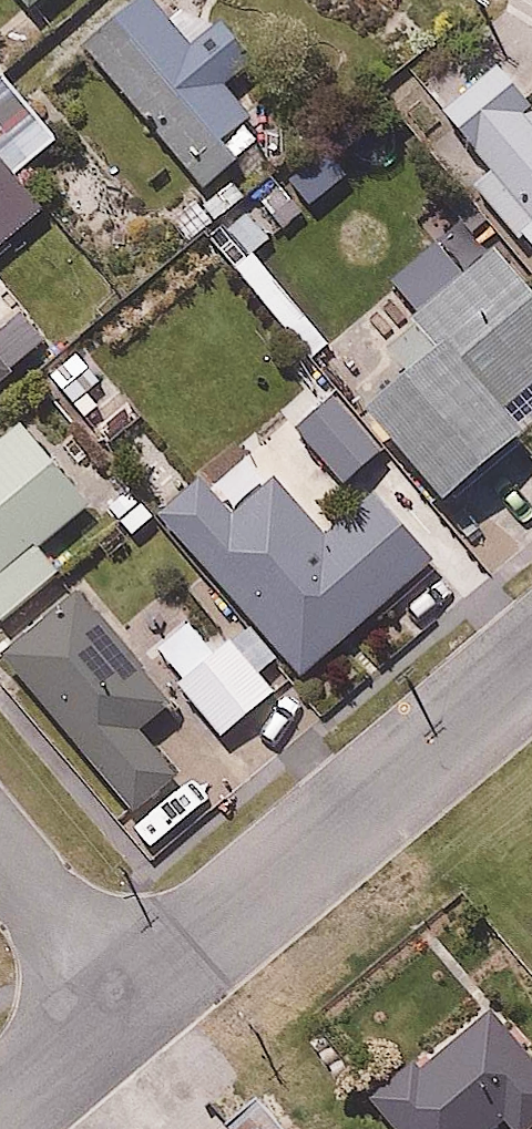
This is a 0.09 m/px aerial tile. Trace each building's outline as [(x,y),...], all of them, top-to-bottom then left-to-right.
[(196,27),(174,0),(127,0),(82,37),(205,186),(269,134),(229,85),(260,60),(218,9),(196,27)] [(22,172),(65,136),(0,60),(0,152),(3,155),(0,158),(0,246),(48,205),(22,172)] [(516,74),(456,124),(496,170),(478,185),(531,248),(531,93),(516,74)] [(444,492),(523,424),(510,409),(531,390),(531,283),(500,245),(425,310),(446,335),(371,398),(444,492)] [(46,335),(3,278),(0,281),(0,376),(46,335)] [(34,538),(90,490),(20,409),(0,426),(0,616),(1,618),(60,568),(34,538)] [(435,556),(371,486),(329,521),(275,462),(234,500),(205,468),(157,512),(255,619),(231,641),(224,633),(173,679),(227,738),(284,686),(271,672),(287,657),(304,675),(435,556)] [(153,725),(178,704),(78,587),(8,646),(148,809),(192,771),(153,725)] [(485,989),(370,1093),(404,1128),(499,1128),(511,1118),(522,1128),(530,1128),(531,1127),(531,1040),(485,989)]
